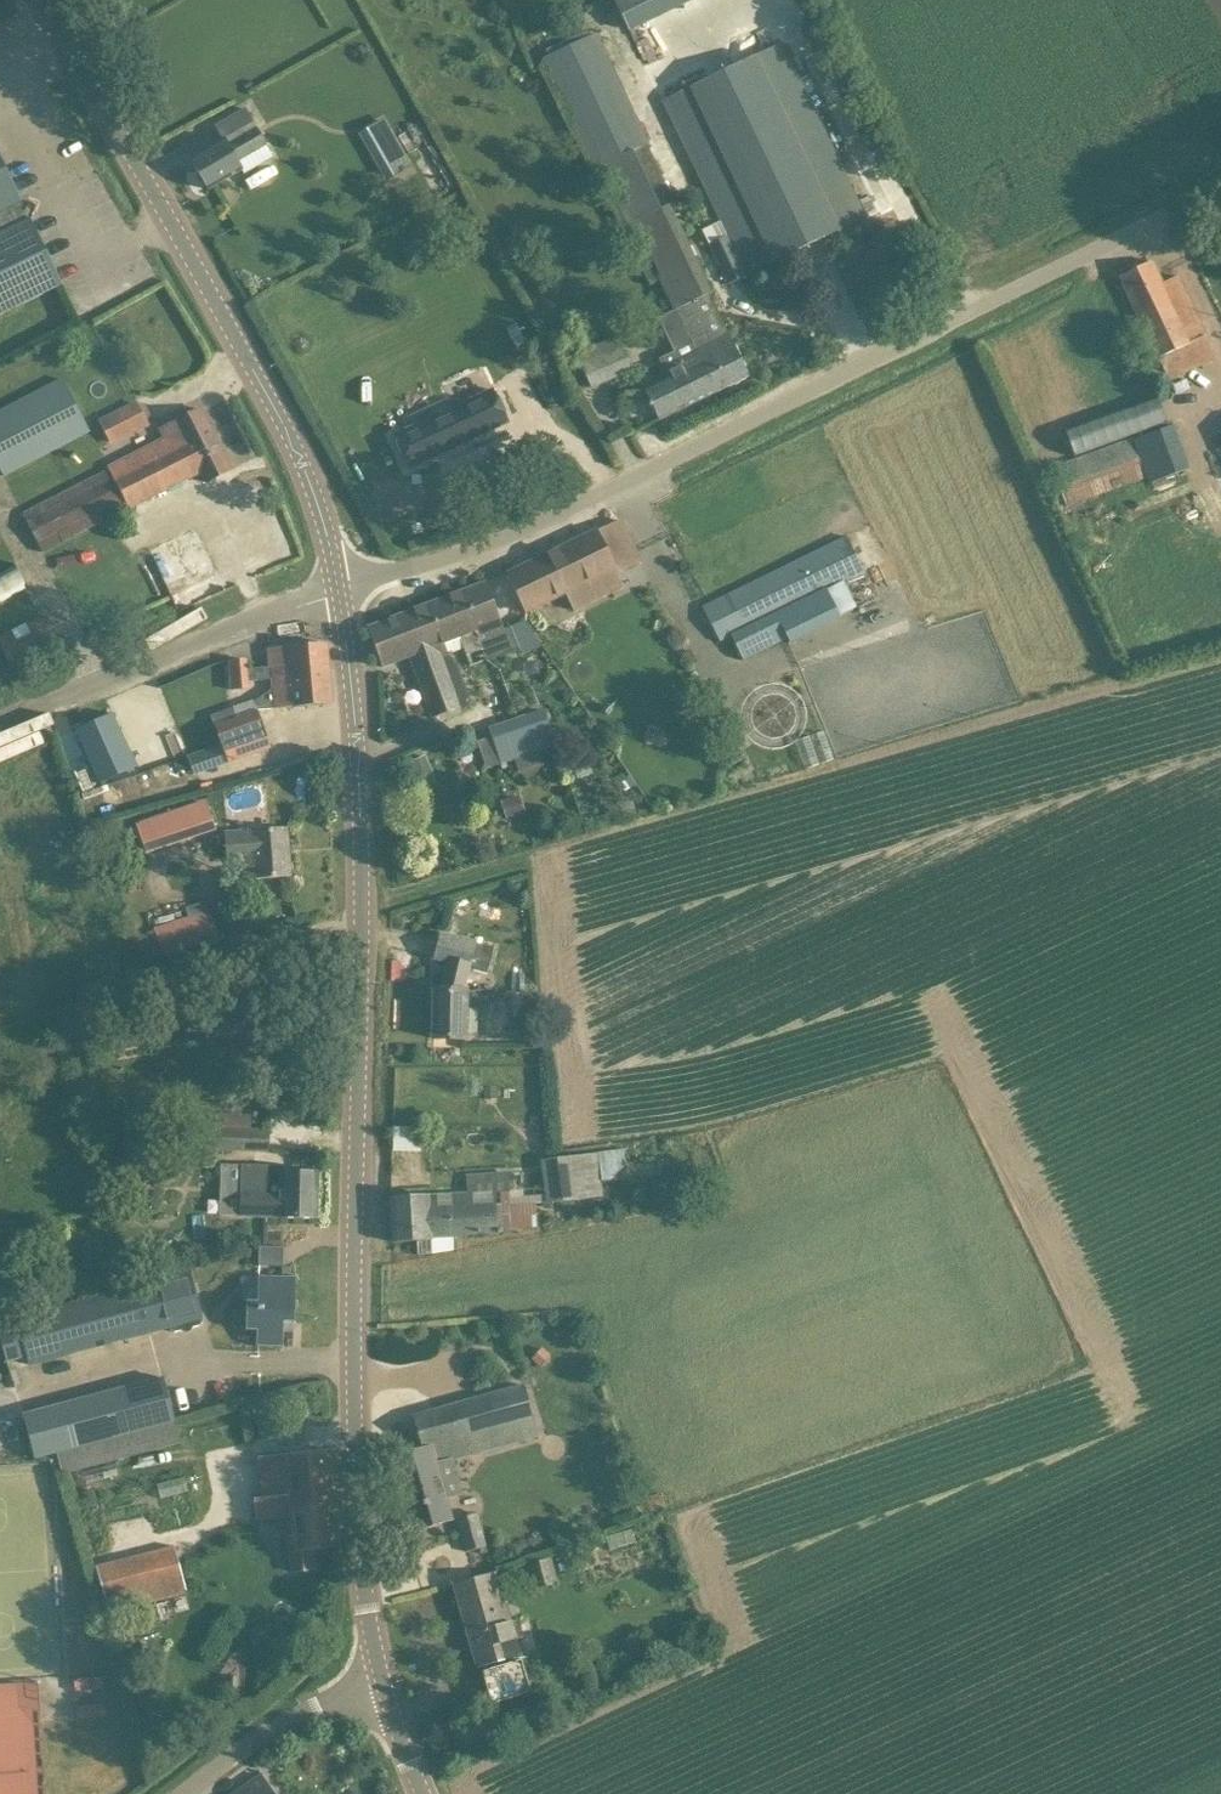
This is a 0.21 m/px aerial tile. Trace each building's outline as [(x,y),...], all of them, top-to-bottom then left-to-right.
[(623,30),(685,0),(609,0),(623,30)] [(658,274),(655,275),(672,312),(674,311),(714,393),(749,376),(709,293),(712,292),(670,204),(675,202),(596,34),(542,59),(595,168),(599,166),(626,223),(632,220),(658,274)] [(866,218),(855,196),(780,43),(661,102),(725,232),(724,233),(746,276),(866,218)] [(245,108),(236,114),(215,126),(223,140),(191,159),(208,189),(242,170),(244,174),(273,157),(245,108)] [(413,166),(402,147),(383,158),(394,176),(413,166)] [(61,284),(30,220),(32,214),(25,202),(21,201),(0,158),(0,314),(61,284)] [(1213,357),(1187,298),(1177,276),(1162,283),(1151,261),(1120,276),(1130,298),(1165,378),(1213,357)] [(659,419),(714,393),(674,311),(672,312),(657,319),(673,353),(658,360),(665,376),(641,387),(650,406),(652,405),(659,419)] [(629,370),(614,338),(603,343),(617,375),(629,370)] [(61,379),(0,411),(0,471),(3,478),(89,433),(61,379)] [(494,390),(454,408),(449,397),(408,416),(414,427),(396,436),(410,466),(443,451),(508,420),(494,390)] [(1153,401),(1061,426),(1067,449),(1160,425),(1153,401)] [(116,441),(147,426),(137,406),(107,421),(116,441)] [(176,420),(165,426),(158,430),(163,441),(128,457),(107,468),(108,469),(23,513),(41,553),(128,511),(198,476),(202,483),(210,480),(231,469),(201,409),(177,421),(176,420)] [(1187,470),(1171,426),(1136,440),(1135,438),(1052,468),(1066,508),(1147,478),(1148,483),(1187,470)] [(616,567),(617,570),(638,560),(619,521),(509,574),(526,611),(616,567)] [(845,537),(703,606),(721,643),(731,638),(826,592),(863,574),(845,537)] [(0,574),(0,600),(24,589),(14,568),(0,574)] [(447,597),(469,654),(481,649),(479,642),(505,632),(486,582),(447,597)] [(447,597),(412,611),(428,651),(433,650),(436,656),(444,654),(447,652),(448,654),(463,648),(466,655),(469,654),(447,597)] [(428,651),(412,611),(368,628),(382,667),(410,656),(433,718),(464,706),(444,654),(436,656),(433,650),(428,651)] [(55,646),(40,617),(0,636),(0,644),(11,668),(55,646)] [(534,635),(526,624),(524,622),(510,628),(519,649),(521,654),(541,646),(542,646),(534,635)] [(309,676),(330,674),(327,643),(289,646),(289,647),(269,648),(270,666),(247,669),(246,659),(229,661),(231,689),(248,688),(247,681),(291,678),(291,684),(281,684),(281,689),(310,686),(309,676)] [(332,704),(330,674),(309,676),(310,686),(281,689),(272,689),(253,700),(256,709),(236,716),(236,714),(213,724),(222,750),(227,763),(271,749),(267,737),(258,710),(332,704)] [(544,710),(518,720),(528,752),(537,749),(555,742),(544,710)] [(136,768),(112,713),(74,730),(98,785),(136,768)] [(543,765),(537,749),(528,752),(518,720),(489,729),(492,737),(478,742),(486,766),(513,757),(518,773),(543,765)] [(719,748),(729,767),(743,759),(732,740),(719,748)] [(415,776),(430,770),(424,755),(409,762),(415,776)] [(514,797),(501,801),(506,818),(519,814),(514,797)] [(629,800),(610,806),(614,820),(634,814),(629,800)] [(136,825),(145,853),(215,829),(205,802),(136,825)] [(228,861),(243,860),(245,879),(291,876),(287,827),(263,829),(226,832),(228,861)] [(218,940),(208,911),(154,929),(163,958),(218,940)] [(488,971),(494,947),(441,934),(436,958),(449,961),(442,990),(434,990),(433,1038),(466,1039),(468,988),(464,988),(468,966),(488,971)] [(208,1152),(267,1155),(269,1116),(210,1114),(208,1152)] [(418,1149),(419,1125),(393,1124),(392,1148),(418,1149)] [(601,1180),(627,1177),(626,1163),(624,1149),(540,1162),(546,1204),(603,1196),(601,1180)] [(318,1172),(293,1171),(283,1171),(283,1166),(242,1164),(241,1182),(241,1191),(240,1215),(293,1218),(317,1218),(317,1195),(318,1172)] [(435,1239),(502,1235),(502,1231),(535,1229),(535,1203),(510,1204),(508,1174),(467,1175),(467,1204),(430,1206),(430,1195),(391,1197),(393,1242),(418,1240),(435,1239)] [(256,1263),(281,1264),(281,1245),(257,1244),(256,1263)] [(291,1265),(259,1265),(259,1273),(291,1273),(291,1265)] [(170,1327),(171,1329),(174,1331),(182,1329),(186,1332),(191,1331),(193,1326),(200,1325),(202,1321),(202,1318),(189,1271),(166,1278),(16,1317),(20,1333),(0,1338),(0,1342),(6,1363),(26,1358),(28,1364),(170,1327)] [(246,1330),(247,1330),(257,1330),(257,1346),(283,1347),(284,1322),(295,1323),(296,1277),(258,1276),(258,1301),(247,1301),(246,1330)] [(22,1415),(32,1453),(33,1458),(55,1452),(61,1473),(181,1441),(164,1377),(22,1415)] [(436,1464),(453,1459),(538,1434),(524,1384),(413,1416),(422,1448),(391,1457),(390,1458),(390,1460),(391,1460),(402,1497),(426,1489),(423,1478),(439,1474),(436,1464)] [(331,1450),(285,1455),(257,1458),(261,1498),(254,1499),(256,1519),(291,1516),(294,1538),(287,1538),(291,1574),(317,1571),(315,1550),(341,1547),(331,1450)] [(426,1489),(402,1497),(411,1529),(410,1529),(411,1532),(453,1520),(446,1498),(453,1496),(450,1484),(443,1486),(439,1474),(423,1478),(426,1489)] [(476,1513),(456,1519),(467,1552),(487,1545),(476,1513)] [(187,1592),(181,1568),(175,1546),(98,1566),(109,1612),(187,1592)] [(483,1671),(482,1671),(492,1704),(533,1692),(498,1571),(454,1584),(478,1668),(482,1667),(483,1671)] [(483,1698),(467,1705),(473,1719),(489,1711),(483,1698)] [(267,1782),(254,1791),(250,1784),(234,1793),(275,1793),(267,1782)]
